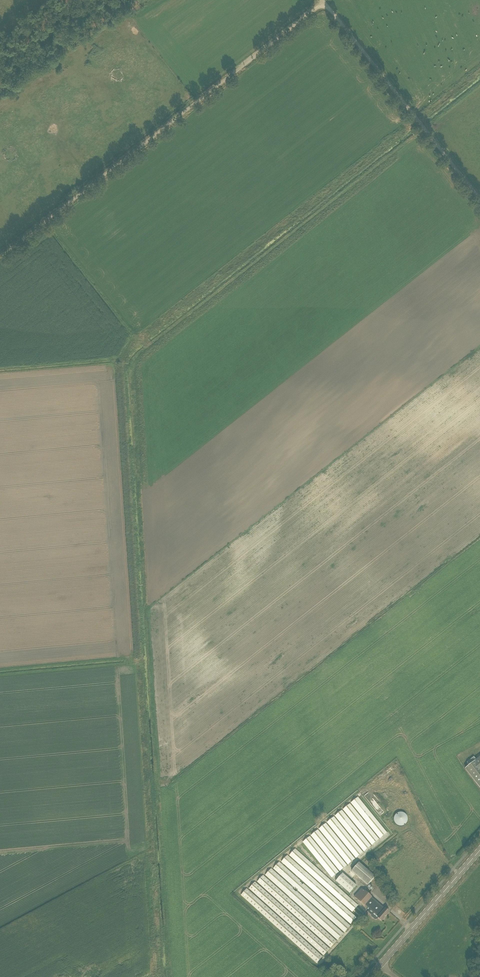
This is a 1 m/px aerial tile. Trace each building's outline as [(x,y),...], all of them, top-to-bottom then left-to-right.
[(479,789),(479,756),(464,769),(479,789)] [(330,877),(387,834),(359,797),(302,840),(330,877)] [(404,813),(394,814),(394,825),(405,825),(404,813)] [(395,846),(380,856),(383,860),(398,849),(395,846)] [(271,869),(345,931),(351,925),(350,924),(356,917),(351,913),(358,904),(294,849),(287,856),(286,854),(280,862),(278,861),(271,869)] [(365,868),(359,863),(352,871),(368,885),(375,877),(365,868)] [(356,886),(343,874),(336,882),(349,894),(356,886)] [(364,906),(365,906),(372,898),(372,897),(365,892),(358,901),(364,906)] [(385,918),(389,912),(385,909),(372,898),(365,906),(373,913),(371,915),(371,917),(375,920),(377,920),(378,918),(382,921),(383,919),(384,920),(385,918)]
